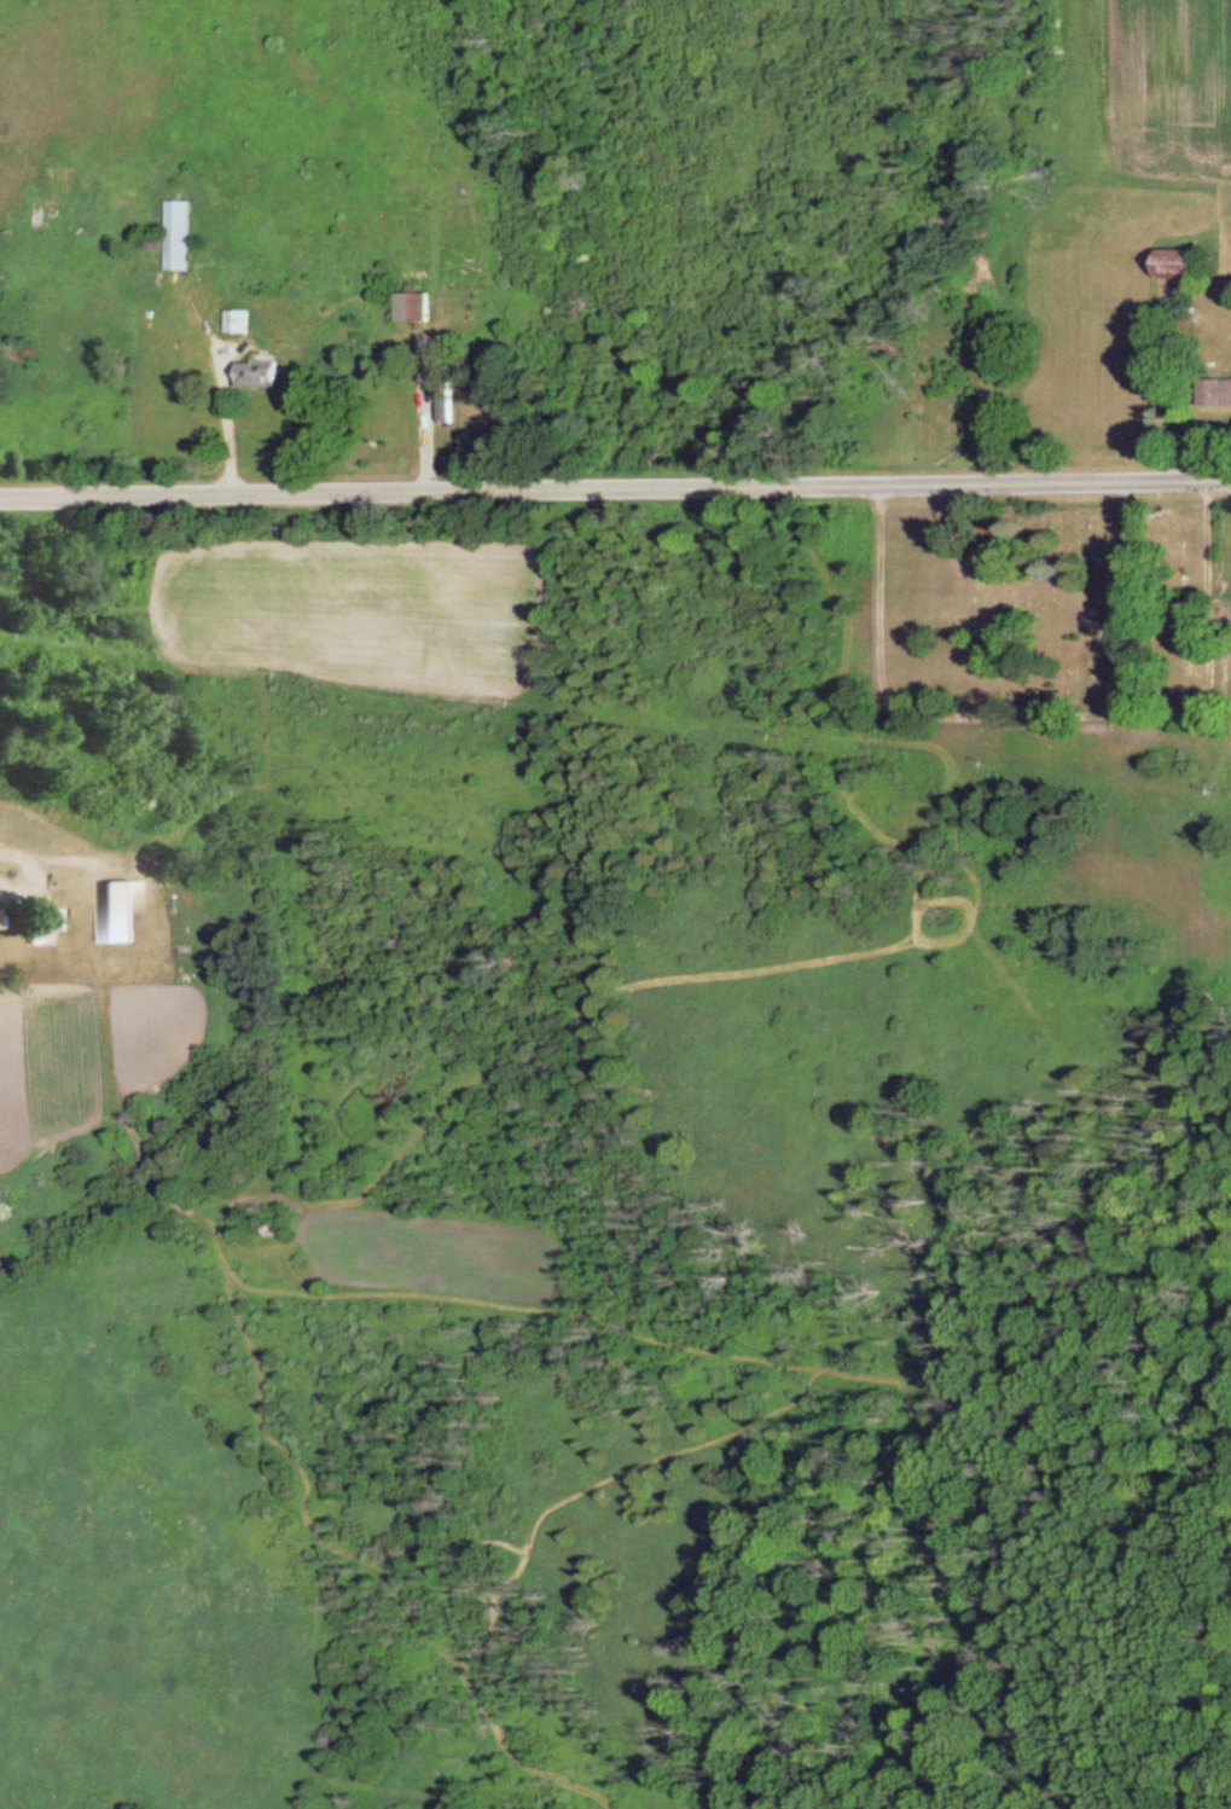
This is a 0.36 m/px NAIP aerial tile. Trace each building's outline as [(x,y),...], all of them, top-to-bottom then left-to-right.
[(195,205),(170,205),(170,275),(195,275),(195,205)] [(50,211),(37,211),(37,233),(50,233),(50,211)] [(1204,254),(1164,254),(1164,284),(1204,284),(1204,254)] [(434,297),(401,297),(401,326),(434,326),(434,297)] [(254,337),(254,315),(230,315),(230,337),(254,337)] [(242,392),(282,392),(282,366),(242,366),(242,392)] [(443,370),(443,429),(456,429),(457,370),(443,370)] [(1203,384),(1203,411),(1230,411),(1230,384),(1203,384)] [(137,883),(103,883),(103,947),(137,947),(137,883)] [(59,910),(28,910),(28,945),(50,945),(50,932),(59,932),(59,910)]
